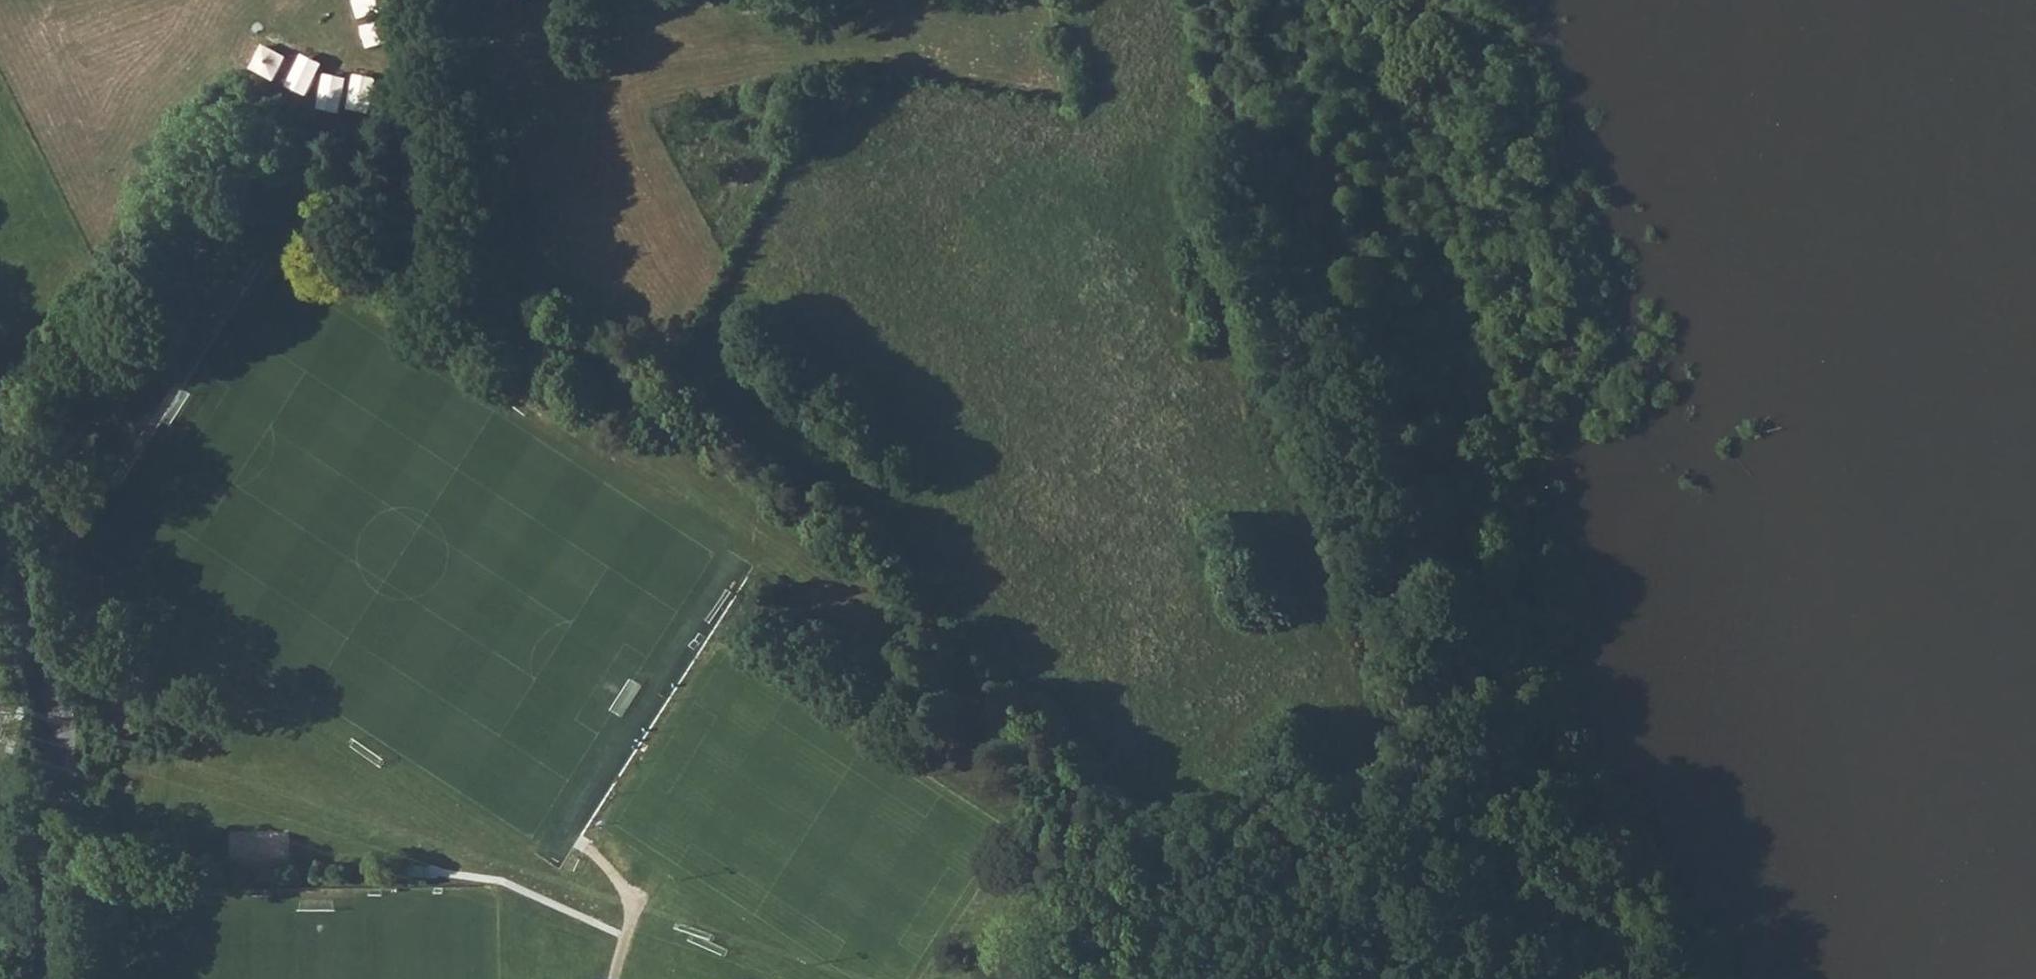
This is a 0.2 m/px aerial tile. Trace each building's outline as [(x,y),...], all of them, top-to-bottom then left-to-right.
[(278,77),(288,55),(266,46),(257,68),(278,77)]
